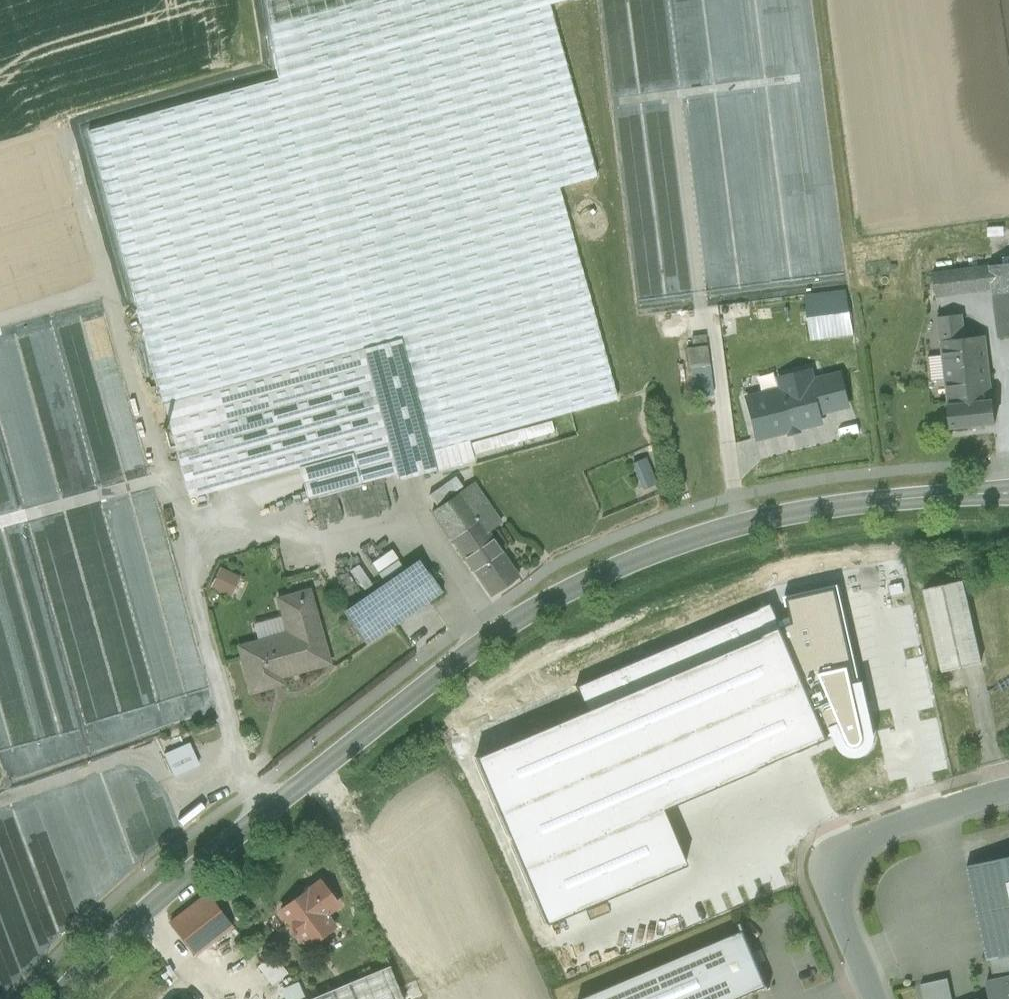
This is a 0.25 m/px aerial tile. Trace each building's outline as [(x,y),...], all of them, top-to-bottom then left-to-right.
[(277,78),(88,131),(163,404),(362,349),(400,339),(586,288),(559,188),(596,177),(549,5),(566,0),(266,0),(277,78)] [(962,258),(931,263),(932,274),(962,270),(964,270),(962,258)] [(990,266),(993,290),(1000,339),(1008,338),(1008,264),(990,266)] [(964,270),(962,270),(965,294),(993,290),(990,266),(964,270)] [(962,270),(932,274),(936,298),(965,294),(962,270)] [(586,288),(400,339),(431,451),(469,441),(617,400),(586,288)] [(847,290),(805,296),(811,342),(853,337),(847,290)] [(985,337),(963,340),(960,317),(937,320),(945,381),(990,375),(985,337)] [(431,451),(400,339),(362,349),(382,420),(388,443),(387,444),(396,474),(398,480),(436,470),(431,451)] [(712,393),(705,343),(683,347),(691,397),(712,393)] [(362,349),(163,404),(183,475),(382,420),(362,349)] [(783,389),(744,399),(755,438),(821,421),(818,411),(847,404),(839,376),(812,383),(809,371),(780,379),(783,389)] [(990,375),(945,381),(948,401),(992,395),(990,375)] [(992,395),(948,401),(951,431),(996,425),(992,395)] [(382,420),(183,475),(189,498),(387,444),(388,443),(382,420)] [(469,441),(431,451),(436,470),(474,460),(469,441)] [(101,488),(145,471),(136,449),(101,462),(97,454),(83,459),(85,464),(76,468),(73,461),(55,468),(61,485),(58,486),(64,500),(47,506),(49,513),(65,507),(70,520),(81,516),(78,507),(92,502),(91,499),(104,494),(101,488)] [(631,461),(641,488),(655,483),(645,456),(631,461)] [(460,492),(432,511),(461,553),(489,534),(460,492)] [(519,576),(489,534),(461,553),(490,596),(519,576)] [(381,579),(402,567),(391,548),(370,560),(381,579)] [(419,559),(343,612),(366,645),(442,592),(419,559)] [(209,586),(230,596),(240,575),(218,565),(209,586)] [(963,580),(924,589),(942,671),(981,662),(963,580)] [(788,624),(781,627),(828,738),(839,733),(846,743),(849,747),(854,749),(859,749),(864,746),(868,742),(869,736),(866,723),(871,722),(839,582),(780,596),(788,624)] [(308,591),(279,599),(282,612),(288,633),(261,641),(258,642),(261,653),(242,658),(251,692),(273,686),(271,679),(329,663),(308,591)] [(585,710),(781,627),(771,603),(574,687),(585,710)] [(255,620),(261,641),(288,633),(282,612),(255,620)] [(585,710),(474,757),(545,924),(685,865),(661,809),(828,738),(781,627),(585,710)] [(187,744),(164,754),(174,776),(196,767),(187,744)] [(966,866),(987,959),(990,959),(1008,955),(1008,857),(966,866)] [(319,881),(280,910),(303,941),(307,938),(311,943),(334,927),(325,914),(337,905),(319,881)] [(208,893),(170,922),(195,954),(232,926),(208,893)] [(705,947),(728,998),(737,998),(768,986),(744,930),(705,947)] [(582,998),(728,998),(705,947),(582,998)] [(273,954),(257,966),(271,986),(288,973),(273,954)] [(990,959),(994,980),(1008,976),(1008,955),(990,959)] [(309,998),(402,998),(388,966),(309,998)] [(987,981),(991,998),(1008,998),(1008,976),(994,980),(987,981)] [(947,979),(921,984),(924,998),(952,998),(947,979)] [(283,990),(287,998),(302,998),(307,997),(301,982),(283,990)]
